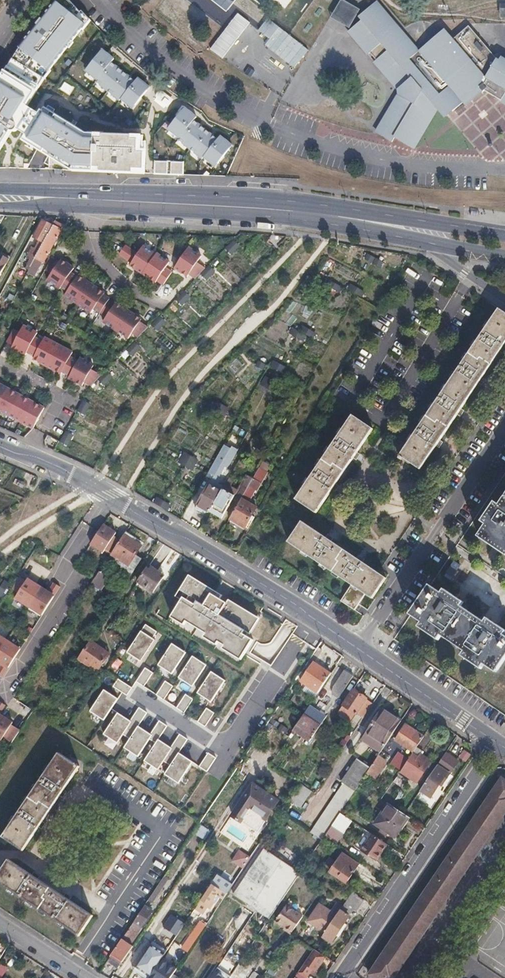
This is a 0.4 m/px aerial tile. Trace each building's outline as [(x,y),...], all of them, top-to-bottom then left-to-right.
[(94,21),(73,0),(59,0),(22,44),(0,83),(0,157),(20,129),(32,132),(25,141),(76,171),(154,173),(156,148),(151,147),(152,134),(98,130),(53,107),(49,111),(38,104),(48,88),(44,84),(94,21)] [(377,0),(358,15),(361,19),(347,31),(366,53),(379,41),(386,50),(373,62),(390,85),(403,68),(410,75),(399,92),(375,132),(390,143),(394,138),(413,150),(437,113),(446,117),(471,99),(482,91),(504,104),(504,58),(499,54),(485,74),(478,65),(489,49),(470,26),(455,38),(445,28),(419,50),(377,0)] [(504,17),(504,3),(497,3),(497,18),(504,17)] [(239,13),(212,49),(224,58),(252,22),(239,13)] [(260,30),(271,39),(266,46),(295,68),(310,50),(270,18),(260,30)] [(118,57),(104,49),(84,73),(135,111),(155,87),(139,78),(137,80),(115,62),(118,57)] [(61,90),(71,95),(75,87),(65,82),(61,90)] [(201,116),(188,107),(168,130),(216,167),(237,144),(225,135),(220,135),(198,120),(201,116)] [(156,161),(155,174),(167,175),(168,162),(156,161)] [(172,162),(171,174),(184,174),(184,162),(172,162)] [(26,258),(34,262),(43,244),(42,243),(52,225),(42,220),(33,237),(40,240),(39,243),(36,242),(33,248),(31,248),(26,258)] [(34,262),(28,273),(34,276),(42,261),(43,262),(48,254),(63,226),(55,222),(53,225),(54,226),(49,235),(48,235),(43,244),(34,262)] [(232,255),(241,246),(235,240),(226,249),(232,255)] [(144,273),(157,255),(144,246),(138,254),(126,246),(120,254),(133,262),(131,265),(144,274),(144,273)] [(189,248),(175,268),(188,277),(190,275),(196,279),(207,268),(198,262),(202,256),(189,248)] [(157,255),(144,273),(164,286),(172,273),(166,269),(171,261),(158,252),(157,255)] [(9,259),(0,255),(0,276),(9,259)] [(48,281),(61,289),(62,287),(71,273),(75,269),(62,260),(61,261),(53,256),(46,269),(53,274),(48,281)] [(71,273),(62,287),(68,291),(65,296),(78,305),(92,285),(79,276),(78,278),(71,273)] [(92,285),(78,305),(91,314),(95,309),(101,313),(109,301),(110,300),(104,295),(105,293),(92,285)] [(184,306),(192,295),(184,290),(177,302),(184,306)] [(109,301),(101,313),(107,318),(104,322),(117,331),(130,311),(117,303),(116,305),(109,301)] [(421,470),(437,446),(440,448),(444,442),(441,440),(458,414),(461,416),(465,411),(462,409),(479,384),(482,385),(486,380),(483,378),(500,352),(503,354),(504,350),(504,346),(504,345),(504,344),(504,313),(500,309),(463,365),(437,403),(401,456),(421,470)] [(130,311),(117,331),(129,339),(133,333),(139,337),(150,327),(141,321),(142,320),(130,311)] [(160,331),(167,320),(159,316),(153,326),(160,331)] [(28,353),(35,338),(38,334),(24,326),(21,333),(14,329),(7,342),(14,346),(12,348),(26,356),(28,353)] [(48,367),(59,346),(45,338),(43,342),(35,338),(28,353),(35,357),(33,360),(48,367)] [(137,342),(127,350),(133,357),(143,349),(137,342)] [(63,372),(71,376),(79,362),(71,358),(73,353),(59,346),(48,367),(62,375),(63,372)] [(71,376),(69,379),(83,387),(85,383),(91,387),(102,376),(92,371),(94,366),(81,359),(79,362),(71,376)] [(9,389),(0,384),(0,405),(9,389)] [(9,389),(0,405),(0,410),(10,416),(21,395),(9,389)] [(21,395),(10,416),(22,422),(33,402),(21,395)] [(33,402),(22,422),(34,429),(45,409),(33,402)] [(316,471),(297,500),(317,513),(332,491),(335,493),(340,486),(337,484),(354,458),(357,460),(361,455),(358,452),(374,429),(353,416),(333,446),(316,471)] [(205,514),(211,512),(222,493),(223,490),(232,474),(239,463),(241,459),(224,449),(221,453),(215,464),(209,475),(215,478),(210,487),(196,510),(205,514)] [(184,452),(179,464),(196,470),(200,458),(184,452)] [(260,468),(249,487),(257,491),(268,473),(260,468)] [(241,487),(235,497),(241,501),(242,499),(247,490),(241,487)] [(222,493),(211,512),(222,519),(235,497),(223,490),(222,493)] [(241,501),(231,520),(245,528),(257,508),(242,499),(241,501)] [(500,506),(496,503),(482,522),(487,525),(483,532),(488,535),(484,540),(504,553),(504,551),(504,499),(500,506)] [(302,523),(289,543),(326,568),(353,585),(342,602),(356,611),(367,594),(373,599),(386,579),(363,563),(365,560),(359,556),(357,559),(331,542),(333,539),(327,535),(324,538),(302,523)] [(112,554),(121,541),(115,537),(117,534),(106,526),(93,545),(105,553),(106,550),(112,554)] [(142,546),(125,535),(121,541),(112,554),(110,557),(133,573),(142,559),(136,556),(142,546)] [(456,560),(447,573),(454,578),(463,565),(456,560)] [(150,566),(138,583),(153,593),(165,576),(150,566)] [(100,572),(92,584),(99,589),(107,577),(100,572)] [(181,602),(171,618),(186,627),(188,623),(206,634),(204,638),(242,661),(249,649),(254,641),(249,638),(260,620),(229,601),(227,604),(221,600),(223,597),(189,576),(176,598),(181,602)] [(24,578),(16,590),(22,594),(19,599),(31,607),(42,588),(43,587),(32,580),(30,582),(24,578)] [(50,594),(42,588),(31,607),(44,615),(62,588),(57,584),(50,594)] [(457,598),(446,590),(443,593),(437,589),(434,594),(428,590),(415,610),(420,614),(417,618),(423,623),(420,627),(440,640),(443,636),(458,647),(465,652),(463,656),(483,669),(485,665),(492,669),(496,664),(501,667),(504,662),(504,630),(495,623),(490,630),(483,625),(485,622),(462,607),(460,609),(453,605),(457,598)] [(464,603),(457,598),(453,605),(460,609),(462,607),(464,603)] [(490,630),(495,623),(487,619),(485,622),(483,625),(490,630)] [(145,625),(141,632),(152,640),(157,632),(145,625)] [(152,640),(141,632),(127,653),(141,663),(155,641),(152,640)] [(9,641),(0,635),(0,654),(9,641)] [(9,641),(0,654),(0,663),(4,665),(0,672),(0,675),(4,678),(22,650),(9,641)] [(102,651),(103,649),(93,642),(81,660),(99,672),(110,656),(102,651)] [(187,653),(173,644),(159,665),(173,674),(187,653)] [(207,665),(193,656),(179,677),(193,686),(207,665)] [(319,693),(332,674),(315,663),(302,682),(319,693)] [(153,674),(144,668),(136,682),(145,687),(153,674)] [(333,694),(340,699),(354,677),(345,671),(335,686),(333,694)] [(226,681),(212,672),(198,693),(212,702),(226,681)] [(126,697),(132,688),(118,679),(113,688),(126,697)] [(174,687),(165,682),(156,695),(165,701),(174,687)] [(357,688),(345,705),(364,718),(373,705),(369,702),(372,698),(357,688)] [(118,699),(104,690),(90,711),(104,721),(118,699)] [(194,700),(185,695),(176,708),(185,714),(194,700)] [(302,718),(293,731),(310,743),(328,717),(323,714),(327,706),(321,702),(316,709),(310,706),(302,718)] [(147,714),(138,708),(121,735),(130,740),(147,714)] [(215,714),(206,709),(197,722),(206,728),(215,714)] [(368,733),(386,746),(402,722),(384,710),(368,733)] [(133,722),(119,713),(104,735),(119,744),(133,722)] [(0,717),(0,741),(1,742),(4,737),(13,743),(21,730),(13,725),(14,723),(1,715),(0,717)] [(167,726),(158,721),(147,738),(156,744),(167,726)] [(415,753),(418,747),(425,738),(407,726),(397,741),(404,745),(415,753)] [(154,736),(140,727),(126,748),(140,757),(154,736)] [(188,740),(180,735),(162,761),(171,767),(188,740)] [(173,749),(159,740),(145,762),(159,771),(173,749)] [(394,759),(405,766),(415,753),(404,745),(394,759)] [(405,766),(401,772),(418,784),(433,762),(423,756),(426,752),(418,747),(415,753),(405,766)] [(194,762),(180,753),(166,775),(180,784),(194,762)] [(452,757),(446,753),(439,764),(444,768),(452,757)] [(60,754),(4,837),(24,851),(72,778),(80,767),(60,754)] [(217,759),(208,754),(199,767),(208,773),(217,759)] [(379,756),(371,768),(367,774),(375,779),(388,761),(379,756)] [(358,760),(343,782),(345,784),(355,791),(360,784),(367,774),(371,768),(358,760)] [(437,766),(421,791),(431,798),(442,782),(444,783),(450,774),(437,766)] [(484,805),(502,817),(504,813),(504,781),(502,779),(484,805)] [(301,783),(290,801),(301,808),(312,791),(301,783)] [(294,860),(306,867),(319,847),(326,836),(332,827),(341,813),(352,797),(355,791),(345,784),(322,819),(300,852),(294,860)] [(254,786),(235,815),(242,820),(251,808),(267,819),(278,803),(254,786)] [(396,838),(409,817),(405,815),(389,804),(376,824),(396,838)] [(460,842),(478,854),(502,817),(484,805),(460,842)] [(326,836),(338,844),(353,821),(341,813),(332,827),(326,836)] [(386,843),(373,835),(362,851),(374,859),(381,850),(386,843)] [(413,911),(431,923),(446,901),(478,854),(460,842),(434,879),(413,911)] [(389,845),(386,843),(381,850),(384,852),(389,845)] [(236,895),(257,910),(271,919),(302,873),(266,849),(258,861),(242,885),(236,895)] [(381,850),(374,859),(378,862),(384,852),(381,850)] [(342,856),(331,872),(346,883),(358,867),(342,856)] [(0,875),(0,882),(22,897),(80,936),(93,916),(15,864),(10,860),(0,875)] [(222,890),(223,891),(228,894),(234,886),(219,876),(213,884),(222,890)] [(165,877),(147,904),(156,910),(174,883),(165,877)] [(222,890),(213,884),(210,889),(203,900),(195,911),(204,917),(210,908),(212,909),(220,898),(217,897),(222,890)] [(365,900),(353,892),(349,899),(345,904),(354,910),(356,912),(365,900)] [(349,918),(354,910),(345,904),(342,908),(326,933),(324,936),(332,942),(338,934),(349,918)] [(310,922),(326,933),(342,908),(338,905),(332,913),(321,905),(310,922)] [(127,934),(106,966),(117,973),(134,947),(127,942),(129,939),(133,942),(153,911),(146,906),(127,934)] [(283,931),(291,936),(293,933),(303,918),(286,907),(275,923),(285,929),(283,931)] [(396,952),(406,959),(431,923),(413,911),(389,947),(396,952)] [(349,918),(338,934),(340,936),(352,920),(349,918)] [(168,926),(163,934),(169,938),(174,930),(168,926)] [(187,956),(204,931),(198,927),(181,952),(187,956)] [(133,965),(136,967),(134,971),(144,977),(145,977),(157,959),(165,948),(155,941),(150,948),(146,946),(133,965)] [(406,959),(396,952),(389,947),(371,974),(376,977),(390,977),(391,977),(393,977),(394,977),(406,959)] [(316,971),(325,956),(315,949),(305,964),(300,972),(307,977),(313,969),(316,971)] [(151,977),(172,977),(175,974),(178,969),(163,959),(151,977)]
